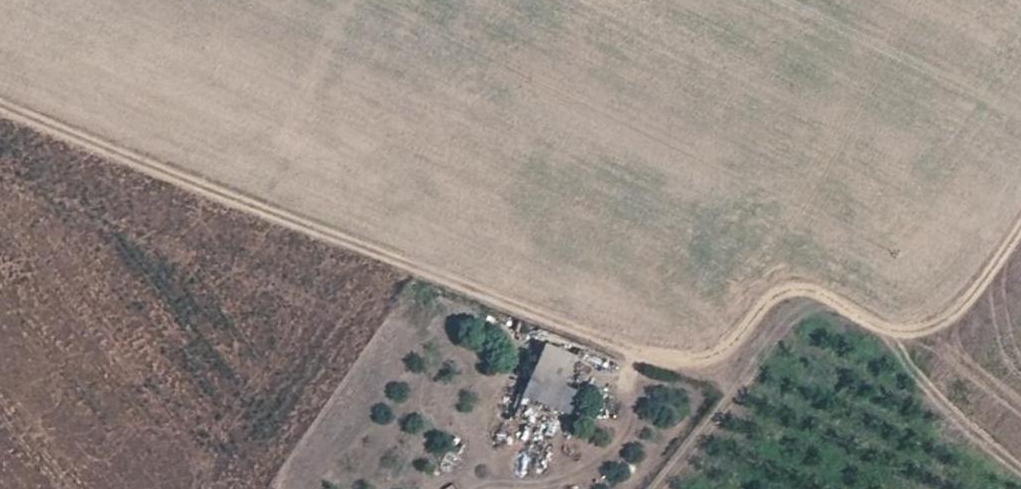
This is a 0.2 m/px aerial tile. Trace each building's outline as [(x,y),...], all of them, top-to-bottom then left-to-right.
[(543,343),(534,367),(563,380),(573,355),(567,352),(574,335),(554,327),(547,345),(543,343)]
